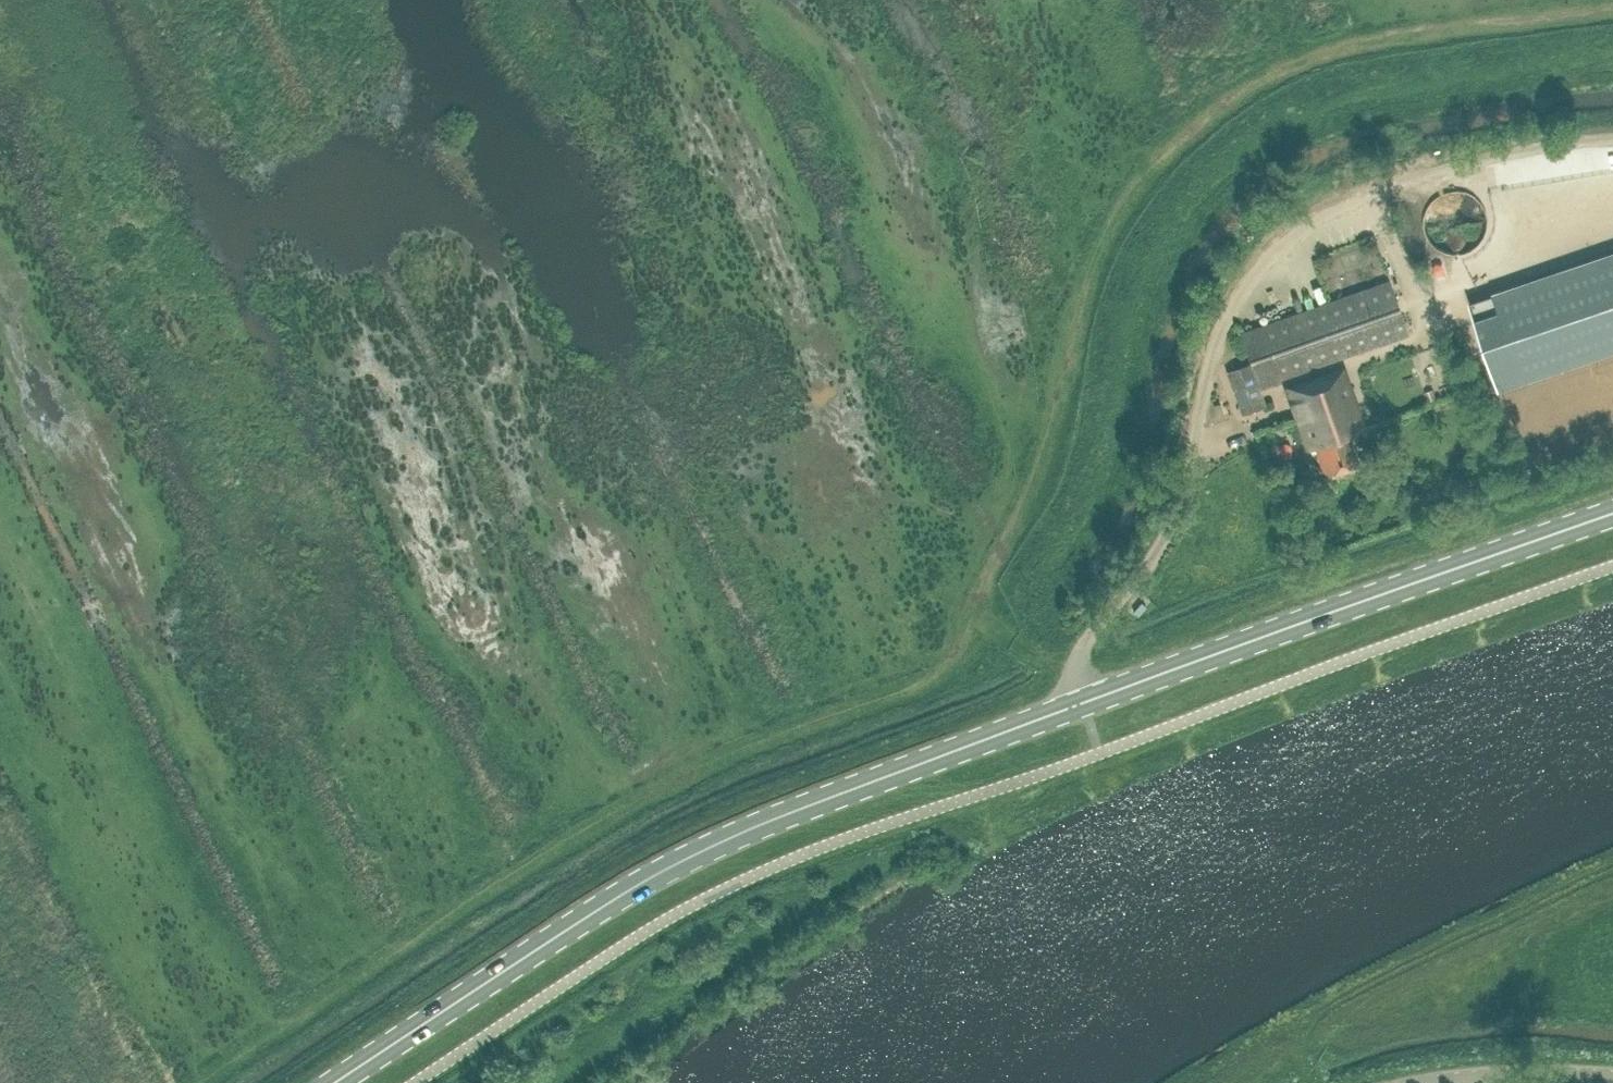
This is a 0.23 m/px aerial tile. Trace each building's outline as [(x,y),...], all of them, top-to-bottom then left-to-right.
[(1423,214),(1423,225),(1426,235),(1431,244),(1440,250),(1450,253),(1460,253),(1470,249),(1478,243),(1483,234),(1486,224),(1485,213),(1481,204),(1473,196),(1464,191),(1454,190),(1443,192),(1434,197),(1427,205),(1423,214)] [(1470,300),(1500,387),(1578,361),(1612,349),(1612,252),(1548,274),(1470,300)] [(1387,280),(1321,304),(1239,332),(1249,362),(1226,370),(1241,413),(1264,405),(1258,389),(1279,382),(1278,378),(1406,333),(1387,280)] [(1364,428),(1342,366),(1285,386),(1306,448),(1314,445),(1324,474),(1358,462),(1348,434),(1364,428)]
